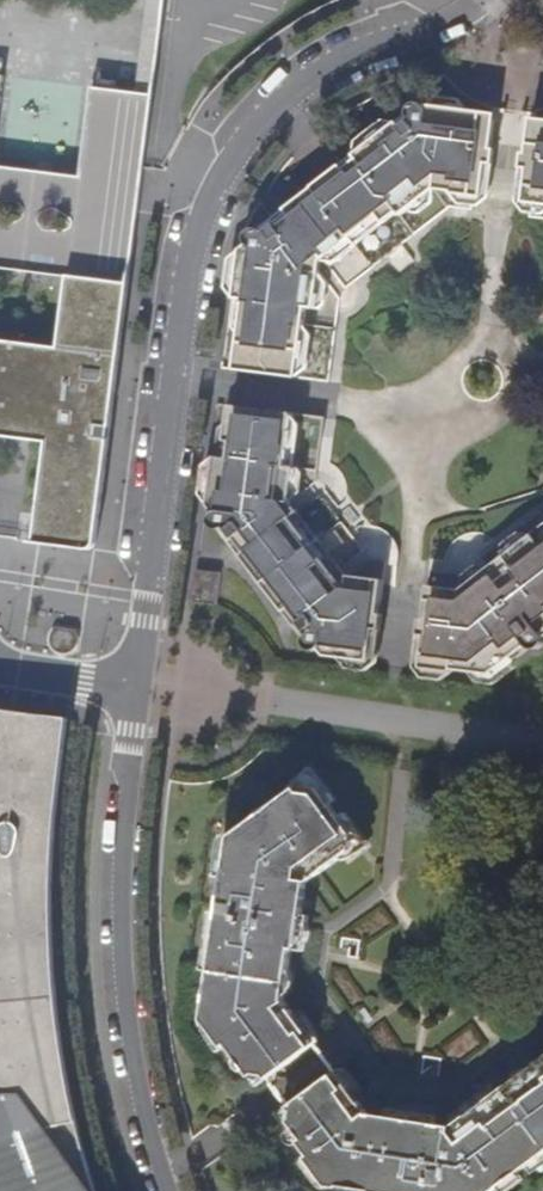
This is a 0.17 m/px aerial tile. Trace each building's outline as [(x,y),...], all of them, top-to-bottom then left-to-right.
[(168,0),(151,0),(139,86),(156,89),(168,0)] [(49,437),(38,539),(104,546),(150,90),(92,84),(83,172),(0,163),(0,432),(49,437)] [(260,372),(298,377),(305,312),(320,313),(323,298),(317,298),(322,267),(339,253),(341,254),(356,243),(358,245),(400,213),(403,216),(410,210),(413,213),(426,204),(424,200),(438,189),(451,191),(451,194),(474,197),(482,143),(490,143),(494,114),(431,106),(426,104),(420,103),(415,106),(411,111),(410,116),(411,120),(401,127),(398,125),(356,157),(356,160),(344,169),(342,167),(304,196),(284,211),(287,216),(263,232),(256,229),(252,232),(248,236),(247,240),(248,244),(242,249),(236,298),(244,298),(236,369),(260,372)] [(537,118),(534,149),(541,150),(534,204),(533,217),(542,218),(542,119),(537,118)] [(280,206),(299,190),(289,177),(270,191),(280,206)] [(299,190),(280,206),(284,211),(304,196),(299,190)] [(339,650),(339,656),(371,660),(375,628),(378,627),(383,584),(395,586),(399,561),(398,545),(396,539),(391,531),(385,527),(378,525),(372,525),(347,493),(349,485),(348,478),(344,472),(338,467),(330,464),(335,419),(254,409),(231,406),(223,458),(216,456),(211,492),(217,493),(214,514),(212,518),(213,523),(214,525),(218,527),(222,528),(226,526),(246,552),(242,556),(286,612),(291,609),(308,631),(306,636),(306,639),(307,643),(310,646),(314,647),(317,647),(318,645),(320,645),(323,649),(339,650)] [(497,534),(490,530),(484,527),(474,526),(467,528),(458,531),(451,537),(447,542),(443,551),(441,558),(431,557),(422,632),(425,633),(422,665),(453,668),(454,667),(492,671),(528,643),(530,645),(535,647),(539,646),(541,644),(542,640),(542,635),(542,632),(542,631),(542,500),(497,534)] [(76,632),(55,629),(54,631),(51,636),(50,640),(51,646),(55,651),(58,653),(64,654),(70,653),(75,650),(77,646),(78,638),(76,632)] [(0,708),(0,1190),(98,1190),(83,1141),(70,1094),(64,1060),(53,958),(52,908),(57,820),(67,732),(68,718),(0,708)] [(265,1076),(269,1081),(316,1045),(306,1030),(300,1034),(289,1020),(296,1016),(285,1002),(291,946),(295,946),(298,924),(288,922),(289,912),(295,912),(299,914),(304,877),(345,848),(348,831),(312,784),(295,782),(228,832),(221,884),(213,949),(204,1019),(225,1048),(227,1046),(251,1077),(255,1075),(265,1076)] [(337,1072),(289,1108),(292,1112),(289,1122),(286,1125),(310,1157),(307,1160),(326,1188),(340,1190),(341,1186),(368,1190),(496,1190),(542,1156),(542,1062),(454,1127),(368,1115),(337,1072)]
